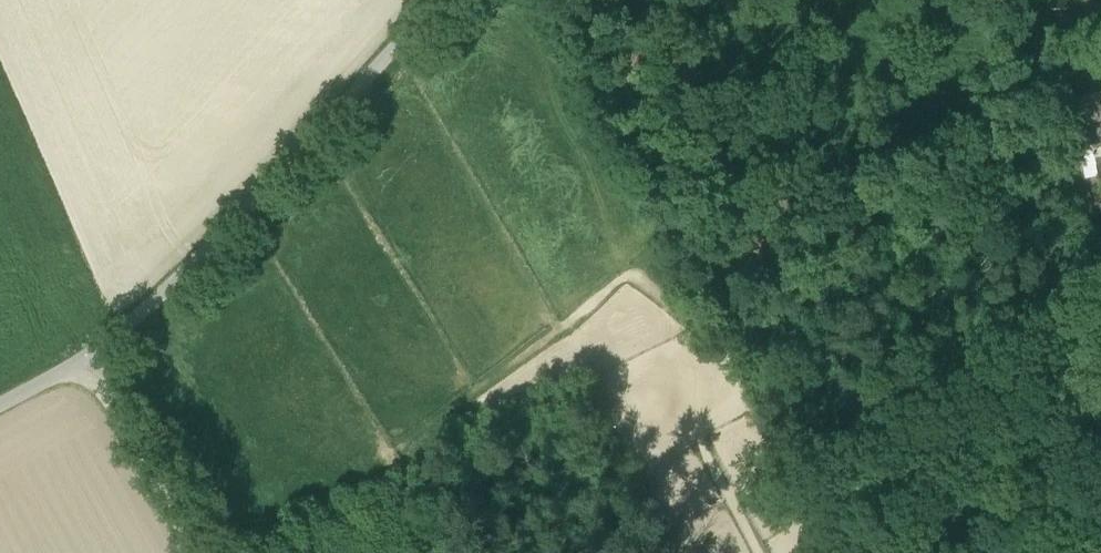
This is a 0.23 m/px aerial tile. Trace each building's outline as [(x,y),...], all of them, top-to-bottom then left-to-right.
[(1053,1),(1054,18),(1069,17),(1068,0),(1053,1)] [(1073,120),(1100,113),(1100,94),(1083,98),(1069,102),(1073,120)] [(1082,156),(1095,153),(1100,176),(1100,182),(1100,113),(1073,120),(1082,156)] [(1086,179),(1100,176),(1095,153),(1082,156),(1086,179)]
